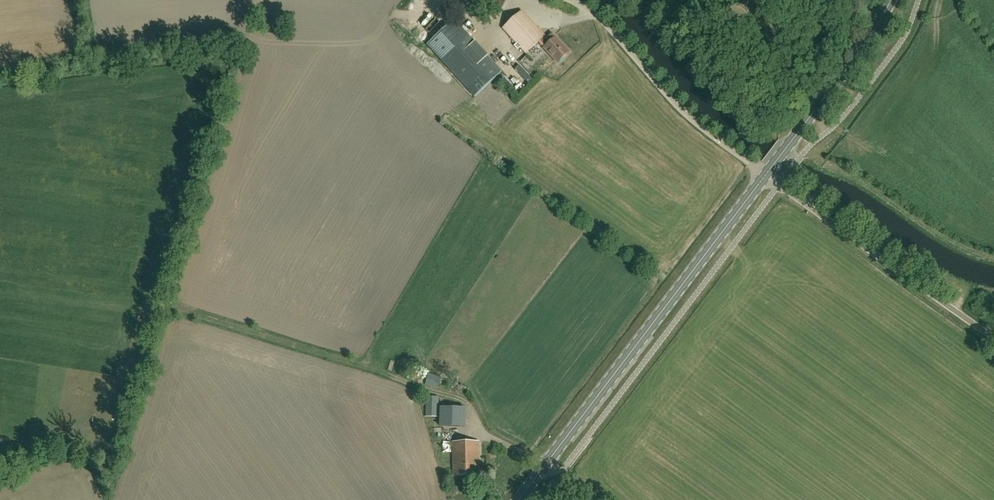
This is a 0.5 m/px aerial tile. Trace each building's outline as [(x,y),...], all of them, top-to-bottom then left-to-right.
[(505,3),(507,0),(474,0),(498,15),(505,3)] [(551,41),(522,11),(503,29),(517,44),(515,46),(518,50),(521,47),(526,53),(538,41),(544,47),(558,61),(569,50),(556,36),(551,41)] [(455,21),(428,46),(476,97),(503,71),(455,21)] [(438,389),(441,377),(429,373),(425,385),(438,389)] [(438,417),(439,397),(426,396),(425,416),(438,417)] [(441,425),(467,426),(467,407),(441,407),(441,425)] [(479,441),(453,442),(453,476),(479,476),(479,441)]
